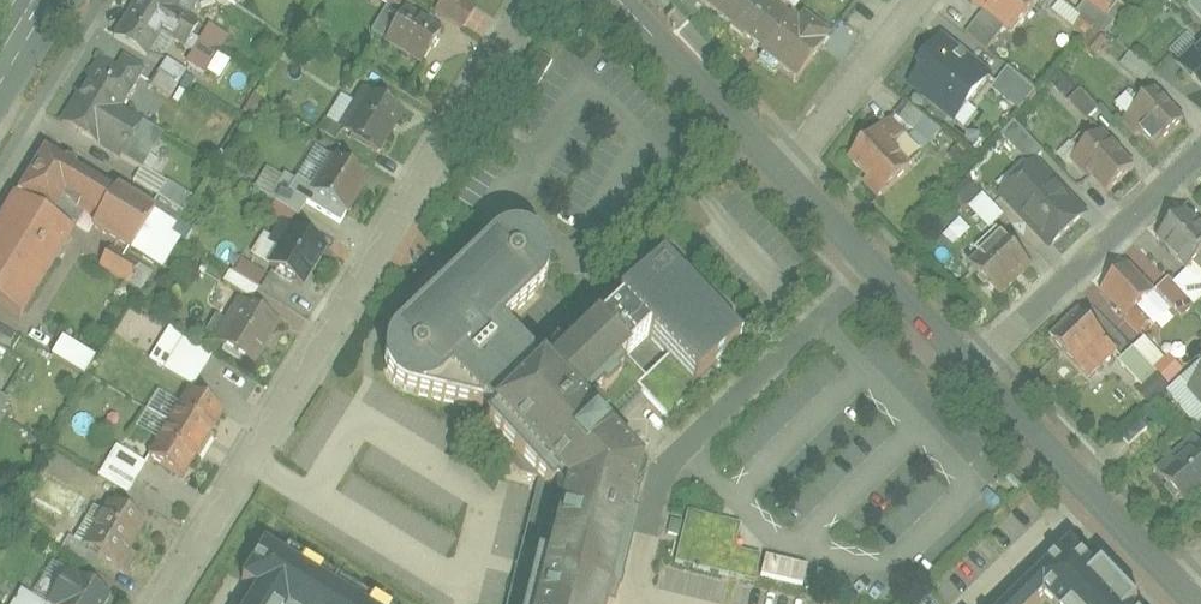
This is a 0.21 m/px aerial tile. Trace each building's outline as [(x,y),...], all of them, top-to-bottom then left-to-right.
[(115,39),(141,56),(158,29),(185,46),(200,23),(177,8),(182,0),(140,0),(115,39)] [(467,1),(468,0),(439,0),(434,9),(463,27),(476,6),(467,1)] [(799,78),(830,37),(782,0),(768,0),(767,2),(765,0),(698,0),(799,78)] [(1033,0),(973,0),(970,4),(992,20),(1010,33),(1034,1),(1033,0)] [(1122,0),(1083,0),(1076,16),(1107,31),(1122,0)] [(423,67),(441,36),(400,11),(381,42),(423,67)] [(216,54),(227,36),(205,23),(181,61),(214,81),(227,60),(216,54)] [(935,42),(902,82),(950,121),(983,81),(935,42)] [(1200,88),(1200,48),(1181,67),(1200,88)] [(521,81),(537,89),(551,59),(535,51),(521,81)] [(1143,80),(1149,68),(1126,56),(1120,67),(1143,80)] [(77,103),(63,124),(85,138),(90,131),(118,149),(138,119),(115,104),(139,69),(121,57),(113,70),(98,60),(72,99),(77,103)] [(147,87),(171,97),(183,68),(160,58),(147,87)] [(989,88),(1015,110),(1033,90),(1006,67),(989,88)] [(377,150),(404,113),(376,92),(349,129),(377,150)] [(1128,116),(1157,147),(1183,122),(1154,92),(1128,116)] [(1074,161),(1114,197),(1138,169),(1098,134),(1074,161)] [(849,166),(885,195),(909,166),(874,136),(849,166)] [(103,187),(37,149),(10,197),(46,219),(57,201),(90,219),(83,231),(161,275),(183,237),(101,190),(103,187)] [(343,207),(363,173),(336,156),(315,190),(343,207)] [(1083,217),(1036,167),(1005,196),(1052,246),(1083,217)] [(155,196),(163,182),(138,168),(131,182),(155,196)] [(984,228),(1000,218),(983,192),(967,203),(984,228)] [(10,197),(0,212),(0,309),(14,318),(68,233),(46,219),(10,197)] [(1186,216),(1154,248),(1173,267),(1184,279),(1200,262),(1200,231),(1186,216)] [(320,239),(294,225),(270,268),(296,283),(320,239)] [(970,267),(997,296),(1030,265),(1003,236),(970,267)] [(416,308),(384,341),(374,354),(374,371),(381,386),(401,396),(470,410),(483,417),(475,427),(548,496),(521,603),(607,603),(639,475),(586,415),(616,384),(661,425),(743,336),(660,249),(536,371),(494,327),(534,289),(539,278),(540,263),(532,250),(523,241),(508,237),(489,238),(472,256),(416,308)] [(250,299),(264,275),(236,258),(221,282),(250,299)] [(1152,296),(1130,274),(1107,297),(1129,319),(1152,296)] [(273,318),(244,300),(215,349),(244,366),(273,318)] [(1117,355),(1083,318),(1057,342),(1091,379),(1117,355)] [(146,359),(192,386),(210,355),(164,328),(146,359)] [(1139,387),(1155,371),(1166,383),(1178,370),(1143,334),(1115,362),(1139,387)] [(78,377),(90,358),(56,337),(44,356),(78,377)] [(1145,400),(1165,391),(1158,376),(1138,385),(1145,400)] [(1187,394),(1200,409),(1200,382),(1187,394)] [(188,391),(146,458),(181,480),(223,413),(188,391)] [(1198,441),(1164,471),(1189,500),(1200,490),(1200,445),(1198,441)] [(114,444),(94,474),(124,494),(144,464),(114,444)] [(132,522),(106,506),(79,548),(105,565),(132,522)] [(682,510),(671,563),(803,591),(809,564),(731,548),(737,521),(682,510)] [(999,603),(1140,603),(1075,534),(999,603)] [(258,546),(235,584),(249,593),(242,603),(354,603),(258,546)] [(57,560),(29,603),(79,603),(93,583),(57,560)]
